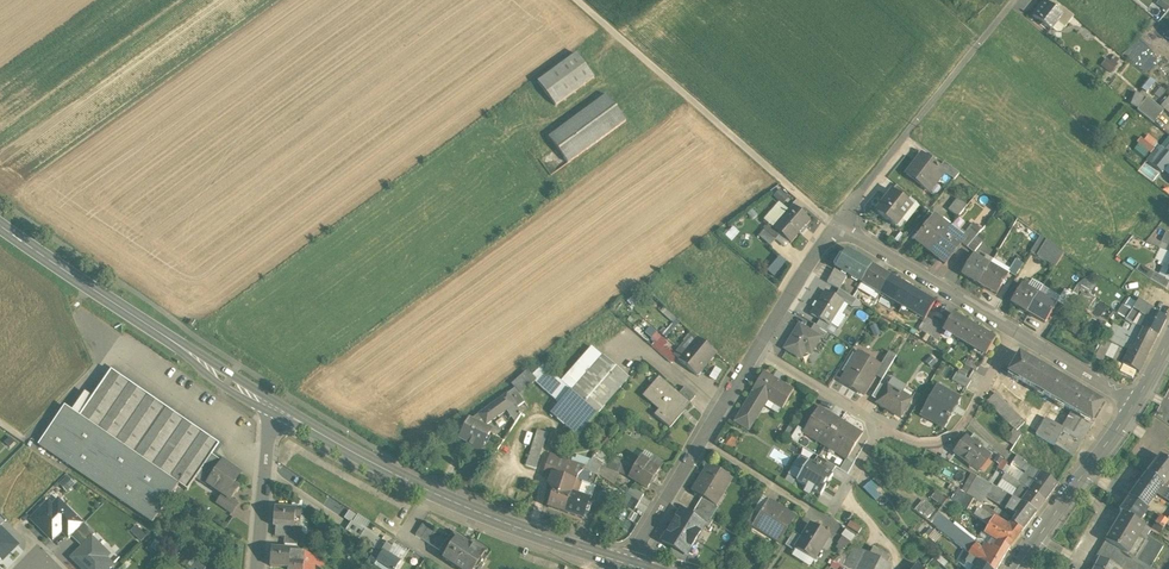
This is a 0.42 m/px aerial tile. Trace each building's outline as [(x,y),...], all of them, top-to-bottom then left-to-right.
[(1059,12),(1046,1),(1034,15),(1041,21),(1042,21),(1052,29),(1058,21),(1062,16),(1063,15),(1059,12)] [(1074,17),(1063,8),(1059,12),(1063,15),(1062,16),(1069,22),(1074,17)] [(1069,22),(1062,16),(1058,21),(1065,27),(1069,22)] [(577,54),(538,82),(556,107),(595,78),(577,54)] [(1151,80),(1142,90),(1146,93),(1155,83),(1151,80)] [(1142,98),(1136,95),(1131,105),(1138,108),(1142,98)] [(607,96),(550,138),(568,163),(626,121),(607,96)] [(1163,110),(1147,97),(1137,110),(1153,123),(1163,110)] [(1134,145),(1141,156),(1152,150),(1145,138),(1134,145)] [(1153,164),(1161,171),(1168,162),(1168,153),(1165,150),(1153,164)] [(923,154),(907,174),(930,192),(946,172),(941,167),(923,154)] [(961,173),(945,161),(941,167),(946,172),(956,180),(961,173)] [(912,196),(897,184),(892,190),(907,202),(912,196)] [(773,195),(781,204),(788,197),(780,189),(773,195)] [(907,202),(892,190),(877,211),(897,227),(913,207),(907,202)] [(960,198),(950,209),(959,217),(969,205),(960,198)] [(773,227),(773,228),(781,235),(791,244),(811,221),(793,205),(773,227)] [(951,228),(936,216),(917,240),(932,251),(950,228),(951,228)] [(781,235),(773,228),(773,227),(769,224),(764,230),(776,240),(781,235)] [(950,228),(932,251),(946,263),(963,243),(962,242),(964,239),(950,228)] [(964,239),(962,242),(963,243),(968,247),(969,247),(977,237),(978,235),(972,230),(964,239)] [(1042,235),(1031,253),(1037,256),(1048,240),(1042,235)] [(977,237),(969,247),(975,252),(983,242),(977,237)] [(1162,243),(1150,237),(1146,242),(1161,248),(1166,250),(1168,246),(1162,243)] [(1065,253),(1048,240),(1037,256),(1056,267),(1065,253)] [(1161,248),(1158,255),(1166,259),(1168,253),(1168,252),(1166,250),(1161,248)] [(872,265),(848,250),(845,255),(838,267),(863,282),(872,265)] [(841,253),(835,263),(835,265),(838,267),(845,255),(842,253),(841,253)] [(991,265),(974,255),(963,273),(980,283),(991,265)] [(776,256),(766,271),(773,276),(784,261),(776,256)] [(1017,259),(1009,272),(1017,277),(1025,264),(1017,259)] [(891,276),(872,265),(863,282),(881,293),(891,276)] [(991,265),(980,283),(998,294),(1009,275),(991,265)] [(1149,279),(1153,272),(1139,266),(1136,271),(1149,279)] [(847,277),(834,270),(827,283),(839,290),(847,277)] [(1153,272),(1149,279),(1166,289),(1168,283),(1168,281),(1153,272)] [(935,304),(891,276),(881,293),(926,320),(927,318),(935,304)] [(1089,295),(1094,286),(1085,280),(1075,296),(1079,299),(1076,304),(1100,319),(1108,306),(1089,295)] [(1039,295),(1023,285),(1012,303),(1028,312),(1039,295)] [(839,290),(835,298),(843,303),(848,306),(853,298),(839,290)] [(1065,290),(1058,302),(1066,306),(1073,294),(1065,290)] [(835,298),(826,292),(811,315),(829,326),(843,303),(835,298)] [(1057,306),(1039,295),(1028,312),(1046,323),(1057,306)] [(862,303),(853,298),(848,306),(851,308),(860,307),(862,303)] [(1155,311),(1138,300),(1133,309),(1140,314),(1146,318),(1147,319),(1151,313),(1153,314),(1155,311)] [(1131,311),(1123,306),(1117,315),(1125,320),(1131,311)] [(1140,314),(1133,309),(1131,311),(1125,320),(1125,321),(1133,325),(1140,314)] [(1165,319),(1153,314),(1151,313),(1147,319),(1146,318),(1141,329),(1144,330),(1158,336),(1166,320),(1165,320),(1165,319)] [(996,339),(953,314),(945,328),(944,331),(986,355),(996,339)] [(939,325),(927,318),(926,320),(920,329),(933,336),(939,325)] [(832,334),(816,324),(811,331),(821,338),(827,341),(832,334)] [(800,325),(786,348),(802,358),(810,346),(815,349),(821,338),(811,331),(800,325)] [(945,328),(939,325),(933,336),(939,340),(944,331),(945,328)] [(1126,342),(1116,337),(1113,344),(1121,348),(1129,352),(1131,347),(1135,349),(1144,330),(1141,329),(1133,325),(1126,342)] [(650,327),(644,333),(655,342),(652,346),(661,353),(666,347),(669,344),(650,327)] [(1158,336),(1144,330),(1135,349),(1148,356),(1158,336)] [(694,334),(676,356),(677,357),(679,359),(698,375),(716,353),(694,334)] [(1121,348),(1113,344),(1106,357),(1115,361),(1121,348)] [(676,356),(666,347),(661,353),(672,363),(677,357),(676,356)] [(1135,349),(1131,347),(1129,352),(1146,360),(1148,356),(1135,349)] [(591,348),(568,375),(568,376),(579,385),(602,357),(591,348)] [(1129,352),(1121,348),(1115,361),(1123,365),(1129,352)] [(859,352),(842,381),(865,395),(876,375),(882,366),(859,352)] [(1146,360),(1129,352),(1123,365),(1124,366),(1137,372),(1139,373),(1146,360)] [(1102,404),(1020,354),(1009,374),(1073,412),(1092,424),(1103,404),(1102,403),(1102,404)] [(579,385),(573,392),(598,414),(629,380),(602,357),(579,385)] [(981,365),(970,358),(966,364),(977,371),(981,365)] [(882,366),(876,375),(883,380),(891,367),(884,362),(882,366)] [(562,383),(556,377),(543,366),(531,377),(536,381),(534,382),(558,404),(551,413),(579,436),(589,425),(597,416),(598,414),(573,392),(562,383)] [(1137,372),(1124,366),(1121,372),(1134,378),(1137,372)] [(219,445),(111,371),(93,397),(80,417),(180,485),(188,491),(198,477),(204,468),(212,457),(219,445)] [(527,372),(512,385),(520,394),(534,382),(536,381),(531,377),(527,372)] [(764,372),(752,391),(752,392),(765,400),(782,410),(794,390),(764,372)] [(972,381),(958,373),(954,380),(968,389),(972,381)] [(579,385),(568,376),(562,383),(573,392),(579,385)] [(678,394),(660,379),(644,396),(659,409),(654,416),(669,428),(682,414),(681,413),(689,404),(678,394)] [(888,387),(881,383),(873,397),(880,401),(888,387)] [(913,399),(889,385),(888,387),(880,401),(879,402),(878,403),(902,417),(913,399)] [(961,398),(939,386),(923,416),(945,427),(961,398)] [(685,387),(678,394),(689,404),(695,396),(685,387)] [(515,389),(507,395),(514,405),(517,408),(524,402),(515,389)] [(765,400),(752,392),(752,391),(738,414),(752,422),(765,400)] [(85,392),(72,411),(80,417),(93,397),(85,392)] [(1026,423),(995,393),(986,403),(1014,430),(1016,432),(1026,423)] [(507,395),(479,415),(480,416),(473,421),(478,424),(483,420),(487,425),(507,410),(514,405),(507,395)] [(517,408),(514,405),(507,410),(517,423),(522,415),(517,408)] [(72,411),(65,407),(39,445),(153,524),(180,485),(80,417),(72,411)] [(840,421),(819,408),(805,431),(804,433),(825,446),(840,421)] [(1092,424),(1073,412),(1064,429),(1084,442),(1093,425),(1092,424)] [(1062,420),(1051,413),(1048,419),(1059,426),(1062,420)] [(738,414),(733,422),(748,431),(752,423),(752,422),(738,414)] [(607,424),(597,416),(589,425),(599,434),(607,424)] [(473,421),(469,419),(459,439),(460,439),(468,443),(466,447),(467,448),(480,454),(490,434),(477,427),(478,424),(473,421)] [(1059,426),(1048,419),(1038,436),(1074,458),(1084,442),(1064,429),(1059,426)] [(862,434),(840,421),(825,446),(846,459),(847,459),(848,458),(862,434)] [(805,431),(798,427),(790,440),(797,444),(804,433),(805,431)] [(548,433),(538,430),(526,465),(537,469),(548,433)] [(1014,430),(1006,442),(1014,446),(1021,436),(1016,432),(1014,430)] [(990,447),(974,434),(970,441),(985,453),(990,447)] [(460,439),(453,454),(462,458),(467,448),(466,447),(468,443),(460,439)] [(970,441),(968,440),(957,454),(971,465),(972,463),(980,470),(989,457),(985,453),(970,441)] [(559,458),(551,455),(546,471),(553,473),(559,458)] [(836,467),(817,456),(813,463),(831,474),(836,467)] [(1027,463),(1017,456),(1012,463),(1022,470),(1026,464),(1027,463)] [(1161,456),(1147,474),(1163,486),(1164,486),(1168,479),(1168,462),(1161,456)] [(222,464),(212,457),(204,468),(214,475),(222,464)] [(586,467),(559,458),(553,473),(570,479),(576,481),(578,475),(584,468),(586,467)] [(632,466),(612,458),(608,469),(619,473),(621,471),(628,474),(632,466)] [(641,458),(629,477),(648,488),(657,473),(648,468),(650,464),(650,463),(641,458)] [(663,464),(653,458),(650,463),(650,464),(648,468),(657,473),(663,464)] [(846,459),(840,470),(847,474),(855,462),(848,458),(847,459),(846,459)] [(813,463),(809,461),(796,481),(806,487),(803,491),(810,495),(812,491),(821,496),(833,475),(831,474),(813,463)] [(223,464),(209,484),(224,495),(231,499),(238,489),(233,486),(240,475),(223,464)] [(733,479),(709,464),(692,491),(703,498),(716,506),(717,505),(733,479)] [(1042,474),(1026,464),(1022,470),(1026,473),(1038,481),(1042,474)] [(608,469),(603,467),(599,474),(598,475),(614,485),(619,473),(608,469)] [(214,475),(204,468),(198,477),(208,484),(214,475)] [(599,474),(584,468),(578,475),(576,481),(582,483),(594,488),(598,475),(599,474)] [(299,476),(290,470),(286,475),(296,481),(299,476)] [(570,479),(553,473),(550,483),(552,487),(554,488),(554,487),(566,491),(570,479)] [(1038,481),(1026,473),(1019,483),(1030,491),(1038,481)] [(1058,485),(1042,473),(1041,473),(1042,474),(1038,481),(1030,491),(1045,501),(1057,485),(1058,485)] [(1017,481),(1005,474),(1002,479),(996,488),(1013,498),(1018,490),(1013,487),(1015,483),(1017,481)] [(1163,486),(1147,474),(1130,498),(1146,509),(1158,494),(1163,486)] [(69,476),(62,482),(68,490),(75,484),(69,476)] [(978,477),(968,495),(982,504),(986,497),(994,486),(978,477)] [(576,481),(570,479),(566,491),(572,493),(576,481)] [(582,483),(576,481),(572,493),(578,495),(582,483)] [(882,492),(869,481),(863,488),(876,499),(882,492)] [(644,494),(632,486),(627,494),(640,501),(644,494)] [(994,486),(986,497),(1006,509),(1013,498),(996,488),(994,486)] [(1163,486),(1158,494),(1168,500),(1168,489),(1163,486)] [(566,491),(554,487),(554,488),(547,507),(565,512),(572,493),(566,491)] [(973,499),(957,489),(950,500),(966,512),(973,499)] [(1022,491),(1017,500),(1021,503),(1027,495),(1022,491)] [(1030,491),(1027,495),(1021,503),(1037,512),(1045,501),(1030,491)] [(947,499),(937,492),(932,499),(941,506),(947,499)] [(578,495),(572,493),(565,512),(583,518),(590,499),(578,495)] [(640,501),(627,494),(623,501),(635,508),(640,501)] [(231,499),(224,495),(218,504),(232,513),(238,505),(230,500),(231,499)] [(296,500),(292,499),(291,508),(302,509),(302,501),(296,497),(296,500)] [(716,506),(703,498),(695,510),(712,520),(720,507),(717,505),(716,506)] [(1017,500),(1013,498),(1006,509),(1013,513),(1021,503),(1017,500)] [(1146,509),(1130,498),(1120,511),(1123,513),(1138,522),(1146,509)] [(982,504),(973,499),(966,512),(973,516),(976,511),(982,504)] [(796,516),(770,500),(764,510),(763,509),(761,513),(762,513),(761,515),(756,522),(756,523),(754,527),(780,543),(796,516)] [(74,516),(58,501),(46,513),(42,509),(32,519),(53,540),(61,531),(75,517),(74,516)] [(938,512),(925,502),(917,513),(931,522),(938,512)] [(1021,503),(1013,513),(1016,516),(1011,523),(1022,530),(1028,523),(1037,512),(1021,503)] [(291,508),(275,507),(273,526),(290,528),(294,528),(295,519),(301,519),(302,509),(291,508)] [(691,516),(681,510),(671,526),(695,541),(705,525),(691,516)] [(712,520),(695,510),(691,516),(705,525),(709,528),(713,521),(712,520)] [(754,511),(747,522),(754,527),(756,523),(756,522),(761,515),(754,511)] [(989,519),(976,511),(973,516),(986,524),(989,519)] [(1123,513),(1105,542),(1128,555),(1150,568),(1164,548),(1147,537),(1151,530),(1138,522),(1123,513)] [(75,517),(61,531),(69,539),(71,537),(84,524),(75,515),(74,516),(75,517)] [(989,519),(986,524),(989,526),(994,517),(991,516),(989,519)] [(965,537),(937,517),(931,523),(958,544),(965,537)] [(1012,528),(994,517),(989,526),(985,533),(1001,543),(1010,548),(1022,531),(1013,526),(1012,528)] [(1167,521),(1161,518),(1157,524),(1164,529),(1166,526),(1168,522),(1167,521)] [(862,528),(850,521),(847,527),(858,533),(862,528)] [(448,539),(424,523),(415,535),(440,550),(448,539)] [(84,524),(71,537),(82,548),(92,538),(95,535),(84,524)] [(695,541),(671,526),(662,541),(672,547),(686,556),(695,541)] [(803,538),(797,548),(798,548),(815,559),(829,537),(811,526),(803,538)] [(4,559),(18,545),(0,527),(0,554),(3,557),(4,559)] [(290,528),(276,527),(275,536),(289,537),(290,528)] [(294,528),(290,528),(289,537),(302,538),(302,528),(300,528),(294,528)] [(381,541),(365,530),(359,540),(375,550),(381,541)] [(838,539),(847,546),(854,536),(845,530),(838,539)] [(794,532),(786,546),(795,552),(798,548),(797,548),(803,538),(794,532)] [(984,551),(965,537),(958,544),(977,559),(978,559),(984,551)] [(71,560),(81,568),(110,568),(113,565),(102,554),(105,551),(92,538),(82,548),(71,560)] [(443,558),(460,568),(476,568),(488,553),(476,545),(474,548),(458,538),(443,558)] [(381,541),(375,550),(382,554),(377,562),(388,568),(397,568),(401,562),(388,554),(392,548),(381,541)] [(1105,542),(1096,557),(1099,559),(1119,568),(1120,568),(1128,555),(1105,542)] [(978,559),(979,561),(989,568),(998,568),(1010,548),(1001,543),(996,552),(987,546),(984,551),(978,559)] [(966,553),(958,546),(953,553),(961,560),(966,553)] [(686,556),(672,547),(665,557),(686,564),(690,558),(686,556)] [(291,549),(272,548),(270,566),(288,568),(289,568),(290,561),(291,549)] [(854,548),(844,568),(846,568),(858,568),(866,553),(854,548)] [(942,548),(933,557),(946,568),(954,568),(958,563),(954,559),(950,554),(942,548)] [(297,550),(291,549),(290,561),(299,562),(299,559),(302,559),(302,557),(300,557),(297,550)] [(305,551),(297,550),(300,557),(302,557),(302,559),(299,559),(299,562),(304,562),(303,568),(311,568),(311,565),(314,564),(322,568),(325,564),(305,551)] [(382,554),(375,550),(368,561),(375,566),(377,562),(382,554)] [(866,553),(858,568),(884,568),(886,564),(883,562),(866,553)] [(1128,555),(1120,568),(1150,568),(1128,555)] [(189,557),(183,565),(189,568),(206,568),(189,557)] [(1099,559),(1094,568),(1119,568),(1099,559)] [(290,561),(289,568),(288,568),(303,568),(304,562),(299,562),(290,561)]
